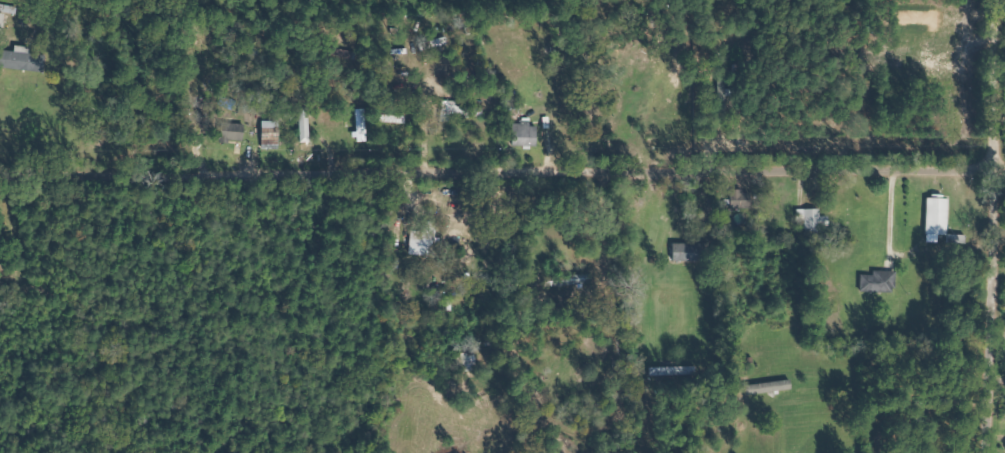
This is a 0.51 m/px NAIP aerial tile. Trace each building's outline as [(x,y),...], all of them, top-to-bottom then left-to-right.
[(47,72),(48,55),(32,54),(32,47),(17,46),(17,52),(2,51),(1,69),(47,72)] [(368,110),(359,110),(361,142),(369,142),(368,110)] [(282,122),(265,121),(265,144),(281,144),(282,122)] [(246,142),(247,124),(224,123),(223,141),(246,142)] [(540,147),(540,126),(516,125),(516,146),(540,147)] [(752,190),(734,191),(734,210),(753,209),(752,190)] [(941,243),(941,236),(951,236),(952,199),(930,199),(929,243),(941,243)] [(808,221),(808,235),(824,235),(824,228),(831,227),(830,217),(823,217),(823,210),(800,210),(800,221),(808,221)] [(414,231),(413,255),(437,256),(438,244),(440,244),(441,223),(425,222),(424,231),(414,231)] [(676,261),(706,260),(706,244),(676,244),(676,261)] [(864,275),(863,293),(899,293),(899,272),(875,272),(875,276),(864,275)]
